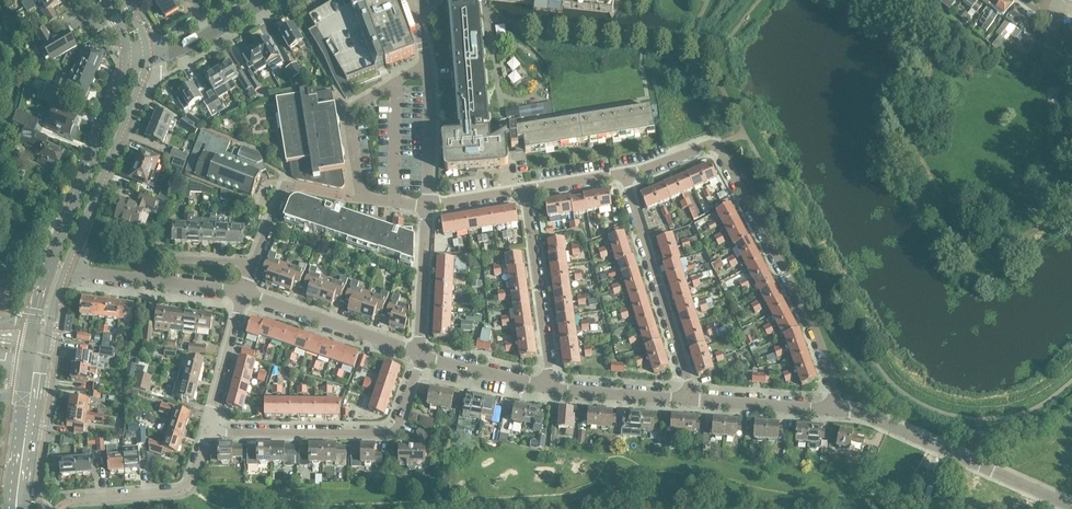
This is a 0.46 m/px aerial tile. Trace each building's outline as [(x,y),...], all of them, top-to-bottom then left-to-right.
[(51,9),(64,1),(64,0),(40,0),(46,10),(43,12),(49,22),(56,17),(51,9)] [(164,17),(177,9),(172,0),(173,0),(154,0),(164,17)] [(394,0),(337,0),(308,17),(320,36),(313,40),(324,59),(336,84),(337,84),(345,98),(354,92),(347,80),(376,69),(375,74),(387,69),(385,65),(415,54),(394,0)] [(446,135),(443,137),(442,140),(445,169),(446,171),(450,172),(497,167),(504,167),(507,165),(508,162),(506,146),(511,146),(510,130),(491,142),(490,131),(489,131),(489,126),(490,126),(480,8),(470,9),(470,6),(476,3),(480,0),(452,0),(452,1),(451,10),(447,10),(457,129),(460,128),(461,133),(446,135)] [(612,12),(613,0),(503,0),(612,12)] [(951,0),(950,0),(945,6),(950,10),(955,3),(951,0)] [(962,2),(971,9),(979,0),(964,0),(962,2)] [(992,0),(979,0),(971,9),(971,10),(974,13),(982,3),(986,6),(992,0)] [(997,14),(1002,17),(1014,4),(1008,0),(1002,0),(993,11),(986,21),(983,24),(981,27),(985,31),(997,14)] [(986,6),(983,11),(985,12),(981,18),(986,21),(993,11),(1002,0),(992,0),(986,6)] [(36,7),(33,2),(24,8),(27,12),(36,7)] [(1014,4),(1002,17),(1007,21),(997,34),(1000,36),(1010,23),(1020,9),(1014,4)] [(1016,39),(1022,31),(1024,33),(1029,27),(1032,30),(1040,23),(1030,16),(1020,9),(1010,23),(1017,28),(1011,36),(1016,39)] [(966,14),(961,10),(957,15),(962,19),(966,14)] [(970,17),(967,14),(962,19),(961,20),(965,23),(970,17)] [(286,16),(275,21),(279,30),(290,25),(286,16)] [(302,42),(292,25),(280,33),(290,50),(297,45),(300,49),(304,46),(302,42)] [(48,37),(42,26),(34,31),(51,62),(76,46),(67,31),(56,38),(54,34),(48,37)] [(1005,41),(1000,36),(992,45),(998,50),(1005,41)] [(255,48),(266,66),(268,65),(267,63),(278,57),(268,40),(255,48)] [(85,55),(83,58),(80,67),(95,72),(101,57),(104,58),(105,55),(101,49),(99,50),(98,47),(85,55)] [(266,66),(255,48),(242,56),(250,69),(253,67),(256,73),(266,66)] [(76,50),(66,56),(69,62),(70,62),(79,57),(76,50)] [(516,57),(509,62),(516,72),(509,76),(515,84),(524,78),(520,72),(524,69),(516,57)] [(222,67),(217,71),(229,91),(235,88),(232,82),(238,78),(245,91),(251,88),(242,72),(236,75),(229,63),(228,64),(226,63),(222,66),(222,67)] [(296,63),(291,66),(296,77),(302,74),(296,63)] [(76,65),(72,77),(90,85),(95,72),(80,67),(76,65)] [(291,80),(296,77),(291,66),(285,69),(291,80)] [(206,75),(207,77),(205,78),(214,92),(220,89),(224,95),(229,91),(217,71),(212,74),(211,72),(206,75)] [(245,74),(255,91),(259,88),(249,72),(245,74)] [(90,85),(72,77),(68,85),(66,85),(64,90),(78,95),(77,98),(86,101),(89,94),(87,93),(90,85)] [(953,92),(939,83),(933,93),(947,102),(953,92)] [(42,84),(39,90),(54,96),(57,90),(42,84)] [(200,100),(192,85),(179,93),(181,94),(176,97),(184,110),(200,100)] [(36,98),(51,104),(45,119),(50,121),(47,128),(58,133),(59,132),(69,136),(76,118),(68,115),(69,113),(56,108),(60,99),(54,96),(39,90),(36,98)] [(297,180),(340,189),(342,189),(344,187),(344,184),(342,171),(347,170),(345,160),(342,161),(340,148),(343,148),(340,129),(337,129),(334,117),(338,116),(336,106),(330,107),(328,92),(332,92),(332,91),(309,95),(308,91),(300,93),(301,96),(276,100),(278,110),(281,109),(283,122),(280,122),(283,141),(286,141),(288,151),(284,151),(286,164),(290,163),(291,175),(294,178),(297,180)] [(223,110),(215,95),(209,99),(217,113),(223,110)] [(217,113),(209,99),(203,102),(212,116),(217,113)] [(518,107),(520,118),(544,114),(542,103),(518,107)] [(511,148),(524,147),(525,152),(654,130),(651,108),(521,129),(510,130),(511,146),(511,148)] [(24,128),(25,128),(35,132),(39,121),(18,112),(13,124),(24,128)] [(157,112),(151,125),(167,132),(173,119),(157,112)] [(194,134),(198,128),(183,118),(179,124),(194,134)] [(167,132),(151,125),(146,138),(162,144),(167,132)] [(58,166),(61,157),(64,151),(46,144),(48,138),(35,132),(25,128),(19,142),(41,152),(42,153),(39,161),(47,165),(48,163),(58,166)] [(230,141),(202,130),(197,141),(207,145),(194,175),(251,198),(252,197),(251,197),(254,188),(253,188),(256,182),(257,182),(260,175),(259,174),(260,173),(266,171),(258,154),(242,148),(240,151),(234,148),(231,156),(225,154),(230,141)] [(175,157),(174,159),(185,163),(189,152),(185,150),(183,153),(173,149),(170,155),(175,157)] [(141,153),(135,166),(153,173),(158,160),(141,153)] [(185,163),(174,159),(172,165),(182,169),(185,163)] [(698,169),(705,184),(717,178),(710,164),(698,169)] [(153,173),(135,166),(130,179),(148,187),(153,173)] [(687,174),(693,189),(705,184),(698,169),(687,174)] [(693,189),(687,174),(675,179),(682,194),(684,200),(689,198),(686,192),(693,189)] [(203,187),(203,185),(189,179),(189,183),(189,188),(202,189),(203,187)] [(682,194),(675,179),(664,184),(670,199),(682,194)] [(670,199),(664,184),(652,189),(659,204),(670,199)] [(721,188),(715,191),(722,205),(728,202),(721,188)] [(659,204),(652,189),(640,195),(647,209),(659,204)] [(596,193),(598,209),(611,207),(609,191),(596,193)] [(160,192),(158,198),(158,199),(168,203),(170,197),(160,192)] [(598,209),(596,193),(583,195),(584,197),(586,211),(598,209)] [(145,205),(153,209),(156,202),(141,195),(138,202),(137,205),(129,202),(128,204),(122,202),(115,218),(136,227),(145,205)] [(1040,209),(1029,196),(1020,204),(1031,217),(1040,209)] [(586,211),(584,197),(571,199),(573,213),(573,215),(586,213),(586,211)] [(283,219),(370,248),(378,225),(341,212),(343,207),(334,204),(333,209),(300,198),(299,198),(295,198),(291,201),(289,204),(283,219)] [(573,213),(571,199),(570,198),(558,200),(560,215),(573,213)] [(252,202),(250,202),(246,200),(244,206),(249,209),(252,202)] [(560,215),(558,200),(545,202),(547,217),(560,215)] [(716,212),(722,224),(736,216),(730,205),(716,212)] [(502,209),(505,225),(518,223),(515,207),(502,209)] [(694,207),(688,209),(693,219),(698,217),(694,207)] [(260,214),(249,209),(247,216),(258,220),(260,214)] [(505,225),(502,209),(490,211),(493,227),(505,225)] [(493,227),(490,211),(478,213),(480,229),(493,227)] [(480,229),(478,213),(465,215),(468,231),(480,229)] [(468,231),(465,215),(453,217),(456,233),(468,231)] [(722,224),(729,235),(742,228),(736,216),(722,224)] [(456,233),(453,217),(440,219),(443,235),(456,233)] [(187,225),(186,242),(200,243),(201,219),(193,219),(187,219),(187,225)] [(214,244),(215,226),(215,222),(215,220),(209,220),(201,219),(200,243),(214,244)] [(394,219),(393,227),(403,228),(404,220),(394,219)] [(172,242),(186,242),(187,225),(172,225),(172,235),(169,235),(169,241),(172,241),(172,242)] [(386,227),(378,225),(370,248),(398,258),(397,267),(412,272),(413,228),(403,228),(393,227),(387,227),(386,227)] [(214,244),(228,244),(229,227),(215,226),(214,244)] [(229,227),(228,244),(242,245),(243,228),(229,227)] [(735,246),(749,239),(749,238),(748,239),(742,228),(729,235),(734,246),(735,246)] [(608,237),(612,250),(627,245),(623,233),(608,237)] [(676,247),(672,235),(657,239),(661,252),(676,247)] [(550,254),(564,252),(566,251),(564,239),(548,241),(550,253),(550,254)] [(735,246),(742,258),(755,250),(749,239),(735,246)] [(618,262),(631,257),(627,245),(612,250),(616,262),(618,262)] [(682,245),(676,247),(661,252),(665,264),(678,260),(680,259),(677,252),(684,250),(682,245)] [(742,258),(748,269),(761,262),(755,250),(742,258)] [(276,255),(270,252),(269,252),(261,276),(267,278),(265,284),(278,288),(286,264),(274,260),(276,255)] [(549,254),(551,267),(566,264),(564,252),(550,254),(550,253),(549,254)] [(508,269),(522,267),(520,254),(505,256),(507,269),(508,269)] [(631,257),(618,262),(622,274),(637,269),(633,257),(631,257)] [(437,259),(437,272),(452,273),(468,274),(469,267),(466,267),(466,258),(456,258),(456,260),(437,259)] [(678,260),(665,264),(663,265),(667,277),(682,272),(678,260)] [(748,269),(754,281),(768,273),(761,262),(748,269)] [(286,264),(278,288),(290,292),(292,287),(298,289),(306,265),(299,263),(297,268),(286,264)] [(551,267),(552,279),(568,277),(566,264),(551,267)] [(319,302),(327,278),(315,274),(317,269),(310,266),(302,290),(308,292),(306,298),(319,302)] [(509,282),(525,280),(523,267),(522,267),(508,269),(509,282)] [(641,282),(637,269),(622,274),(626,287),(641,282)] [(452,286),(452,273),(437,272),(436,285),(452,286)] [(667,277),(671,289),(686,285),(682,272),(667,277)] [(768,273),(754,281),(760,292),(774,285),(768,273)] [(327,278),(319,302),(331,306),(333,301),(339,303),(347,279),(340,277),(338,282),(327,278)] [(570,290),(568,277),(552,279),(554,292),(570,290)] [(360,316),(368,292),(357,288),(358,283),(351,280),(343,304),(349,306),(347,312),(360,316)] [(525,280),(509,282),(511,295),(526,292),(525,280)] [(626,287),(630,299),(645,294),(641,282),(626,287)] [(436,285),(435,298),(451,299),(452,286),(436,285)] [(690,297),(686,285),(671,289),(675,302),(690,297)] [(760,292),(766,304),(780,296),(774,285),(760,292)] [(554,292),(556,304),(572,302),(570,290),(554,292)] [(368,292),(360,316),(373,320),(374,315),(380,317),(389,293),(382,291),(380,296),(368,292)] [(526,292),(511,295),(513,307),(528,305),(526,292)] [(407,307),(408,306),(398,302),(400,297),(393,294),(385,318),(390,320),(389,326),(404,331),(405,329),(408,330),(409,308),(407,307)] [(649,306),(645,294),(630,299),(634,311),(649,306)] [(780,296),(766,304),(772,315),(786,308),(780,296)] [(675,302),(679,314),(694,309),(690,297),(675,302)] [(451,299),(435,298),(435,311),(450,312),(451,299)] [(80,315),(93,317),(95,301),(82,299),(80,315)] [(95,301),(93,317),(106,319),(108,302),(95,301)] [(106,319),(118,320),(120,304),(108,302),(106,319)] [(556,304),(558,317),(573,315),(572,302),(556,304)] [(120,304),(118,320),(132,322),(134,306),(120,304)] [(528,305),(513,307),(514,320),(530,318),(528,305)] [(649,306),(634,311),(638,323),(653,319),(649,306)] [(772,315),(778,327),(792,319),(786,308),(772,315)] [(169,331),(169,325),(171,310),(157,309),(155,330),(169,331)] [(698,321),(694,309),(679,314),(683,326),(698,321)] [(171,310),(169,325),(183,327),(185,312),(171,310)] [(435,311),(434,324),(450,325),(450,312),(435,311)] [(183,327),(196,329),(198,314),(185,312),(183,327)] [(198,314),(196,329),(210,330),(212,316),(198,314)] [(558,317),(559,329),(575,327),(573,315),(558,317)] [(516,333),(531,331),(530,318),(514,320),(516,333)] [(259,337),(263,323),(251,319),(246,335),(258,339),(259,337)] [(653,319),(638,323),(642,336),(657,331),(653,319)] [(784,336),(798,331),(792,319),(778,327),(784,336)] [(683,326),(687,338),(702,333),(698,321),(683,326)] [(259,337),(271,340),(276,326),(264,322),(263,323),(259,337)] [(450,325),(434,324),(433,338),(449,339),(450,325)] [(132,341),(140,342),(141,326),(134,326),(132,341)] [(276,326),(271,340),(282,344),(287,330),(276,326)] [(479,340),(475,339),(473,348),(491,352),(493,343),(489,342),(491,331),(490,331),(491,327),(484,326),(483,329),(482,329),(479,340)] [(152,328),(145,327),(143,342),(150,343),(152,328)] [(559,329),(561,342),(576,340),(577,339),(575,327),(559,329)] [(282,344),(294,348),(299,334),(287,330),(282,344)] [(518,345),(533,343),(531,331),(516,333),(518,345)] [(646,348),(661,343),(657,331),(642,336),(646,348)] [(784,336),(788,348),(803,343),(799,331),(798,331),(784,336)] [(90,335),(77,333),(76,340),(89,342),(90,335)] [(705,346),(702,333),(687,338),(691,350),(705,346)] [(299,334),(294,348),(306,352),(311,338),(299,334)] [(306,352),(318,357),(323,342),(311,338),(306,352)] [(560,342),(562,355),(578,353),(576,340),(561,342),(560,342)] [(318,357),(329,361),(335,346),(323,342),(318,357)] [(520,359),(535,357),(533,343),(518,345),(520,359)] [(646,348),(650,360),(665,355),(661,343),(646,348)] [(788,348),(793,360),(807,355),(803,343),(788,348)] [(193,352),(205,354),(206,346),(194,345),(193,352)] [(329,361),(341,365),(346,350),(335,346),(329,361)] [(691,350),(695,363),(709,358),(705,346),(691,350)] [(112,350),(100,348),(99,356),(111,358),(112,350)] [(164,356),(175,357),(176,350),(165,348),(164,356)] [(241,354),(253,358),(255,352),(242,348),(241,354)] [(346,350),(341,365),(354,369),(358,354),(346,350)] [(75,352),(73,366),(96,369),(104,370),(104,365),(97,364),(98,355),(75,352)] [(580,365),(578,353),(562,355),(564,368),(580,365)] [(357,367),(362,368),(366,357),(361,355),(357,367)] [(669,368),(665,355),(650,360),(654,373),(669,368)] [(793,360),(797,372),(812,367),(807,355),(793,360)] [(185,371),(200,375),(203,361),(189,358),(185,371)] [(240,358),(236,370),(252,374),(255,362),(240,358)] [(713,371),(709,358),(695,363),(699,375),(713,371)] [(381,375),(396,380),(400,368),(385,363),(381,375)] [(144,365),(131,364),(130,371),(144,372),(144,365)] [(96,369),(73,366),(71,380),(88,382),(89,374),(96,375),(96,369)] [(816,380),(812,367),(797,372),(802,385),(816,380)] [(252,374),(236,370),(233,382),(248,386),(252,374)] [(185,371),(182,384),(197,388),(200,375),(185,371)] [(137,373),(134,388),(147,392),(149,384),(147,384),(149,376),(137,373)] [(381,375),(377,387),(392,392),(396,380),(381,375)] [(233,382),(230,394),(245,398),(248,386),(233,382)] [(197,388),(182,384),(179,397),(193,401),(197,388)] [(167,391),(156,387),(153,395),(165,399),(167,391)] [(373,399),(388,404),(392,392),(377,387),(373,399)] [(428,405),(439,407),(442,390),(431,388),(430,391),(427,390),(425,398),(429,399),(428,405)] [(442,390),(439,407),(451,409),(452,403),(456,404),(457,396),(454,395),(454,393),(442,390)] [(71,398),(69,411),(86,414),(87,406),(89,406),(94,406),(96,392),(95,392),(90,391),(89,398),(90,398),(90,400),(71,398)] [(245,398),(230,394),(227,406),(242,410),(245,398)] [(470,413),(481,415),(485,399),(473,396),(473,399),(469,398),(467,406),(471,407),(470,413)] [(388,404),(373,399),(369,411),(384,416),(388,404)] [(496,401),(485,399),(481,415),(493,417),(494,412),(498,412),(499,404),(496,403),(496,401)] [(264,416),(277,416),(277,400),(264,400),(264,416)] [(277,416),(289,416),(289,400),(277,400),(277,416)] [(289,416),(302,416),(302,400),(289,400),(289,416)] [(314,400),(302,400),(302,416),(314,416),(314,400)] [(314,416),(327,416),(327,400),(314,400),(314,416)] [(327,400),(327,416),(339,416),(340,401),(327,400)] [(167,421),(186,427),(190,414),(171,408),(172,407),(162,404),(159,412),(169,415),(167,421)] [(524,423),(527,407),(515,405),(515,407),(511,406),(510,415),(513,415),(512,421),(515,422),(515,423),(521,424),(521,423),(524,423)] [(527,407),(524,423),(523,429),(541,432),(544,417),(541,416),(542,412),(538,412),(539,409),(527,407)] [(552,421),(558,421),(558,428),(566,428),(566,432),(566,434),(572,435),(573,419),(571,419),(572,409),(559,408),(559,414),(552,414),(552,421)] [(588,412),(584,412),(583,421),(587,421),(587,426),(598,427),(600,410),(588,409),(588,412)] [(611,411),(600,410),(598,427),(610,428),(611,423),(615,423),(615,414),(611,414),(611,411)] [(69,411),(67,425),(67,427),(75,428),(74,433),(84,434),(85,420),(91,421),(91,422),(102,423),(104,416),(86,414),(69,411)] [(640,430),(642,413),(630,412),(630,415),(626,415),(625,424),(629,424),(629,430),(640,430)] [(642,413),(640,430),(652,431),(653,425),(657,426),(657,417),(653,417),(653,414),(642,413)] [(682,433),(683,416),(671,415),(671,418),(667,418),(667,427),(671,427),(670,433),(682,433)] [(683,416),(682,433),(694,434),(695,429),(699,429),(699,420),(695,420),(696,417),(683,416)] [(426,417),(424,422),(434,425),(435,420),(426,417)] [(725,436),(726,419),(714,418),(714,421),(710,421),(710,429),(714,430),(713,436),(725,436)] [(726,419),(725,436),(737,437),(737,431),(740,432),(740,423),(737,423),(737,420),(726,419)] [(163,434),(168,436),(182,440),(186,427),(167,421),(163,434)] [(766,439),(767,422),(756,421),(755,424),(752,424),(751,432),(755,433),(755,439),(766,439)] [(779,423),(767,422),(766,439),(778,440),(778,434),(783,435),(783,426),(779,426),(779,423)] [(808,442),(809,425),(797,424),(797,427),(793,427),(793,435),(796,435),(796,441),(808,442)] [(809,425),(808,442),(820,443),(820,437),(824,438),(824,429),(820,429),(820,426),(809,425)] [(466,428),(458,427),(456,434),(464,436),(466,428)] [(138,442),(146,441),(145,429),(137,429),(138,442)] [(418,429),(416,432),(415,436),(418,437),(414,448),(400,448),(400,463),(406,463),(406,467),(408,470),(410,470),(414,469),(416,467),(416,463),(425,463),(425,448),(423,448),(425,440),(428,441),(431,434),(418,429)] [(836,430),(835,439),(839,440),(837,446),(850,448),(851,441),(863,443),(865,436),(852,434),(853,432),(840,429),(840,431),(836,430)] [(150,451),(155,453),(161,455),(163,449),(177,454),(182,440),(168,436),(164,445),(149,440),(150,451)] [(539,436),(538,442),(532,441),(530,448),(543,451),(544,446),(546,438),(539,436)] [(96,440),(97,452),(105,451),(104,440),(96,440)] [(241,446),(232,446),(232,444),(218,444),(218,453),(211,453),(211,462),(218,462),(218,463),(232,463),(232,457),(241,457),(241,446)] [(258,462),(270,462),(271,444),(257,444),(257,446),(247,446),(247,464),(249,464),(251,465),(255,465),(256,464),(258,464),(258,462)] [(271,444),(270,462),(284,462),(284,465),(294,465),(294,446),(284,446),(284,444),(271,444)] [(309,462),(323,463),(323,445),(309,444),(309,446),(299,446),(299,465),(309,465),(309,462)] [(337,445),(323,445),(323,463),(336,463),(335,465),(346,466),(346,446),(337,446),(337,445)] [(374,462),(382,462),(382,454),(375,454),(375,445),(362,445),(362,447),(352,447),(351,467),(360,467),(360,463),(375,463),(374,462)] [(125,471),(123,451),(117,452),(117,446),(107,446),(109,472),(125,471)] [(92,473),(91,458),(90,458),(90,450),(82,451),(83,454),(75,455),(76,474),(92,473)] [(123,451),(125,471),(140,470),(139,454),(132,455),(131,451),(123,451)] [(76,474),(75,455),(67,455),(67,459),(60,460),(61,475),(76,474)]
